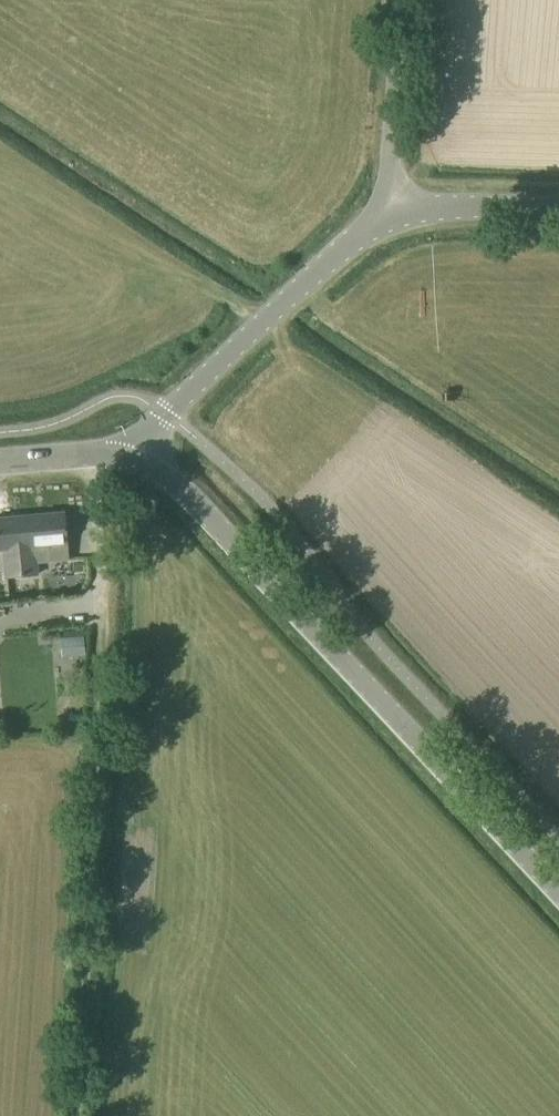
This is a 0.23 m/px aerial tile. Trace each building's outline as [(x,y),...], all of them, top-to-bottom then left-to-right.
[(6,576),(38,573),(37,563),(68,561),(64,512),(17,516),(19,541),(3,543),(6,576)]
